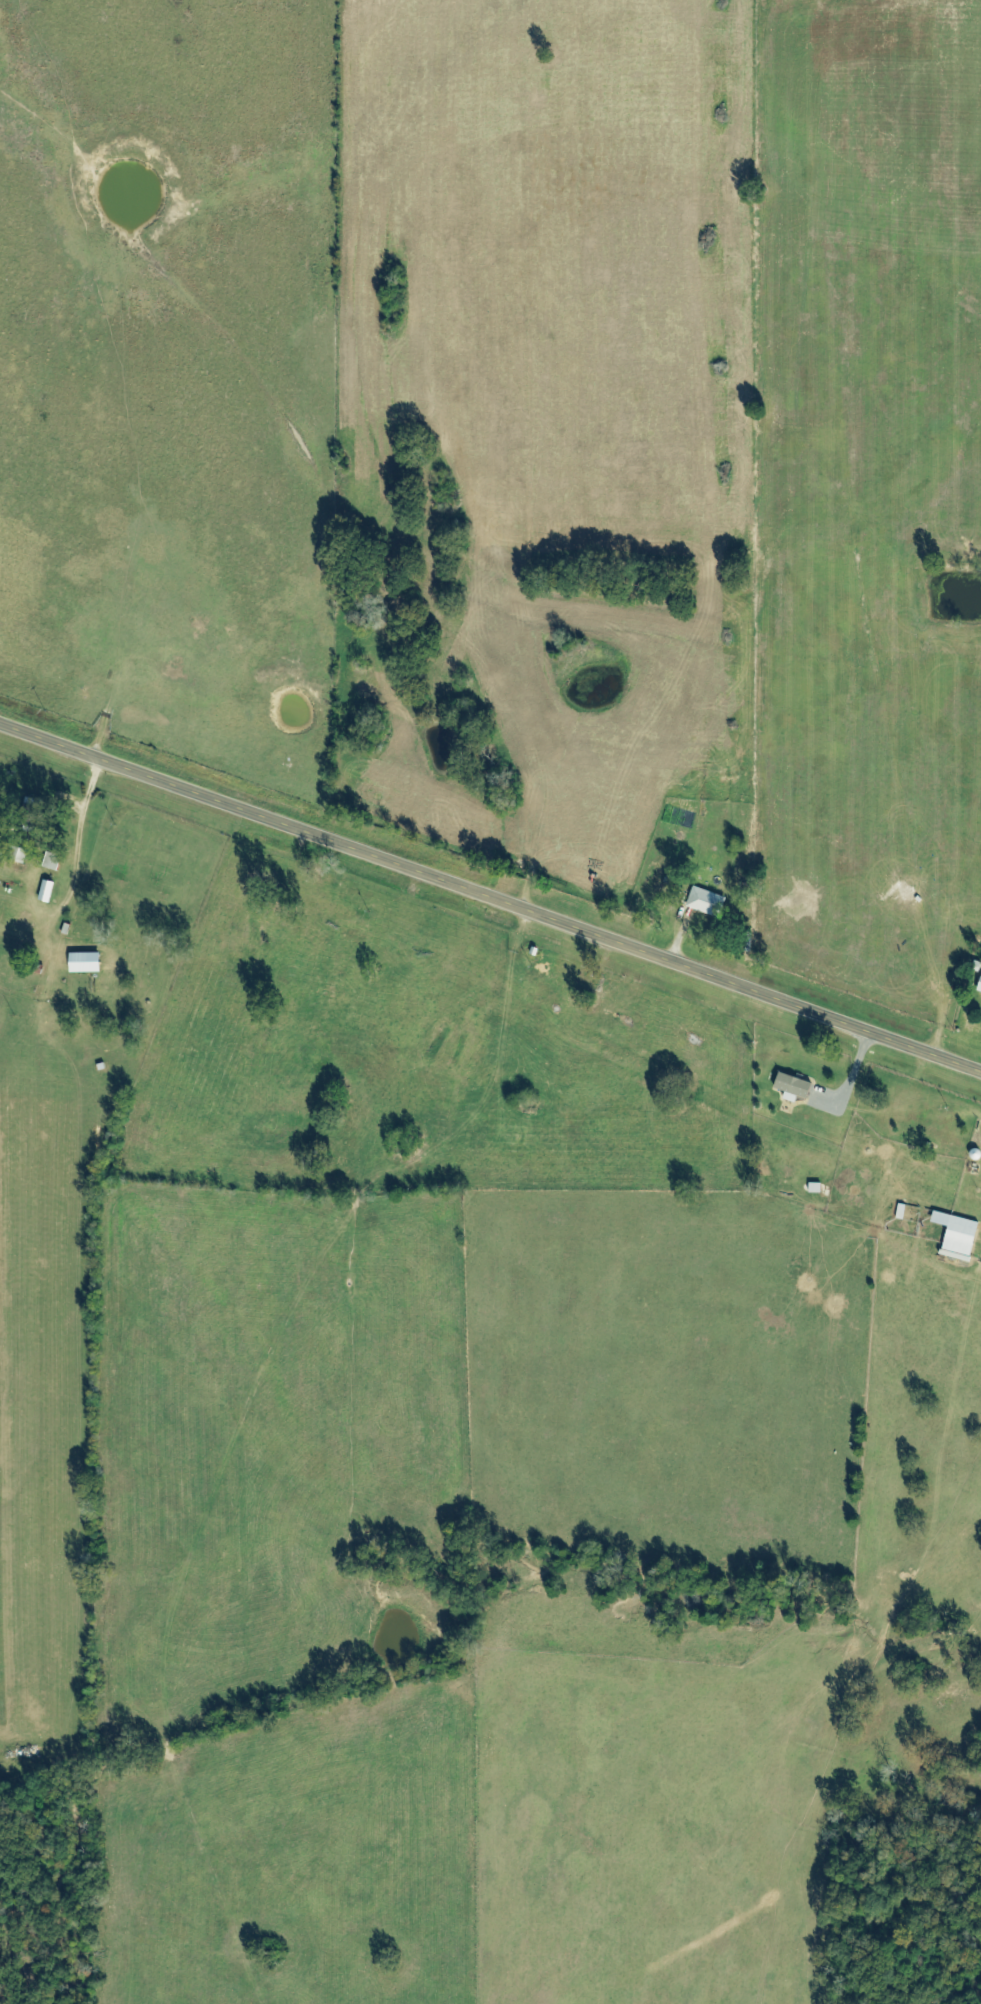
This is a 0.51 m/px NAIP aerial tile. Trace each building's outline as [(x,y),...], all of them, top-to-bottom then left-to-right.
[(21,828),(40,830),(43,801),(24,799),(21,828)] [(28,852),(12,847),(8,861),(24,866),(28,852)] [(43,869),(57,872),(61,857),(46,853),(43,869)] [(39,902),(50,904),(55,884),(43,881),(39,902)] [(728,896),(719,920),(682,907),(690,883),(728,896)] [(781,1068),(812,1080),(805,1097),(774,1085),(781,1068)] [(980,1221),(971,1254),(944,1247),(950,1224),(932,1219),(935,1209),(980,1221)]
